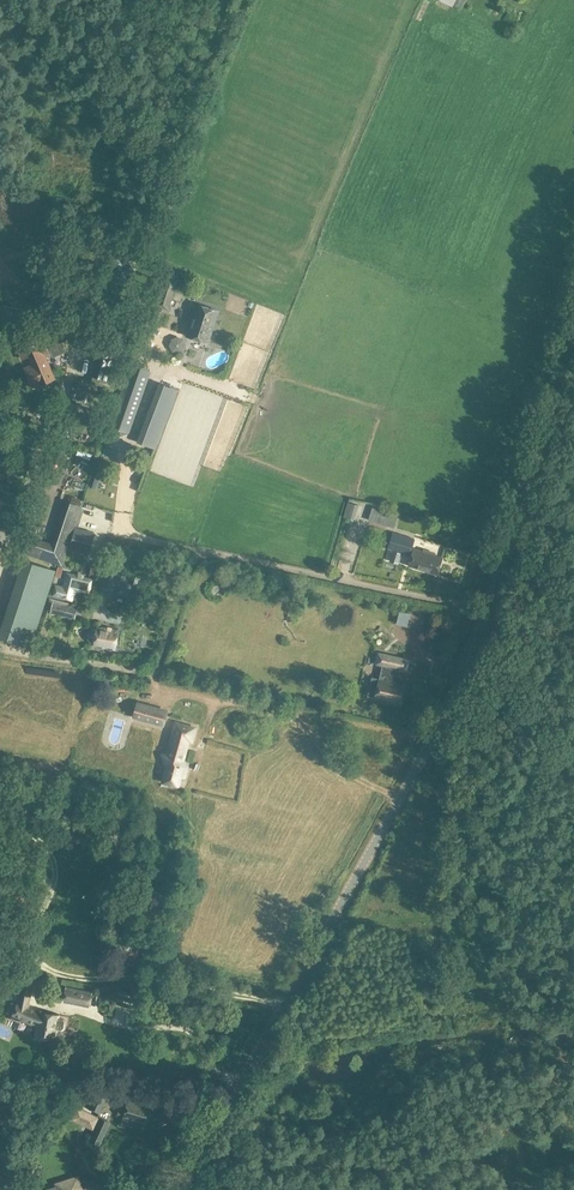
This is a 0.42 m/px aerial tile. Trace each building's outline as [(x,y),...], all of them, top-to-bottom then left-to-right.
[(118,257),(110,262),(119,279),(122,277),(123,279),(125,278),(124,276),(134,270),(129,262),(123,265),(118,257)] [(209,342),(219,311),(198,305),(188,336),(209,342)] [(89,334),(101,338),(105,326),(93,322),(89,334)] [(173,352),(186,348),(182,334),(169,338),(173,352)] [(39,342),(37,336),(36,335),(16,344),(22,359),(27,357),(31,364),(24,367),(26,372),(34,389),(41,386),(40,385),(43,384),(43,385),(53,380),(50,372),(52,371),(46,357),(51,354),(45,340),(39,342)] [(100,348),(92,375),(93,376),(91,380),(81,377),(79,383),(76,382),(71,397),(91,403),(93,397),(95,398),(99,384),(107,387),(106,390),(112,392),(115,382),(110,380),(115,366),(120,367),(123,356),(120,355),(123,347),(103,341),(101,348),(100,348)] [(130,433),(152,373),(148,366),(139,363),(130,366),(110,426),(113,433),(121,436),(130,433)] [(160,384),(139,441),(156,448),(178,390),(160,384)] [(73,479),(71,488),(82,491),(85,482),(73,479)] [(65,500),(61,515),(51,543),(32,536),(25,554),(62,566),(78,520),(82,505),(65,500)] [(369,520),(395,527),(398,514),(373,506),(369,520)] [(351,525),(364,527),(366,510),(353,508),(351,525)] [(96,532),(76,527),(70,549),(90,554),(96,532)] [(414,539),(393,533),(389,549),(409,555),(414,539)] [(411,556),(408,566),(419,569),(438,575),(443,558),(435,556),(436,554),(425,551),(416,548),(414,547),(411,556)] [(99,583),(117,588),(124,563),(107,558),(99,583)] [(0,634),(0,638),(30,648),(56,570),(24,560),(0,634)] [(363,563),(359,575),(371,578),(375,567),(363,563)] [(58,567),(54,581),(63,583),(66,570),(58,567)] [(57,585),(54,595),(72,600),(74,595),(76,592),(81,590),(90,593),(93,580),(68,574),(63,587),(57,585)] [(70,603),(54,599),(51,613),(75,619),(78,607),(73,605),(73,606),(69,605),(70,603)] [(407,626),(409,614),(399,611),(396,624),(407,626)] [(95,647),(115,650),(118,631),(98,627),(95,647)] [(371,657),(374,649),(350,641),(347,649),(371,657)] [(402,704),(406,685),(407,683),(397,681),(397,678),(380,674),(378,684),(370,682),(367,696),(376,698),(402,704)] [(164,726),(167,713),(138,705),(135,719),(164,726)] [(176,724),(172,742),(170,750),(171,751),(170,754),(164,756),(167,769),(164,783),(179,787),(181,777),(184,778),(187,767),(182,766),(188,741),(192,742),(195,729),(176,724)] [(119,956),(137,960),(139,950),(120,947),(119,956)] [(143,955),(152,956),(153,948),(143,947),(143,955)] [(64,1019),(60,1018),(60,1015),(37,1011),(29,1008),(34,984),(20,981),(16,998),(21,999),(20,1004),(19,1004),(12,1019),(19,1022),(20,1019),(37,1026),(35,1035),(55,1039),(57,1030),(62,1031),(65,1029),(66,1021),(64,1019)] [(67,987),(64,1001),(89,1006),(92,991),(67,987)] [(100,1114),(107,1099),(107,1098),(111,1090),(95,1087),(89,1100),(86,1107),(89,1108),(89,1109),(100,1114)] [(130,1100),(126,1111),(120,1110),(118,1115),(125,1117),(122,1125),(135,1129),(137,1121),(146,1124),(152,1107),(130,1100)] [(71,1119),(94,1130),(100,1117),(78,1106),(71,1119)] [(100,1144),(111,1121),(101,1117),(91,1140),(100,1144)] [(78,1178),(57,1184),(59,1189),(82,1189),(78,1178)]
